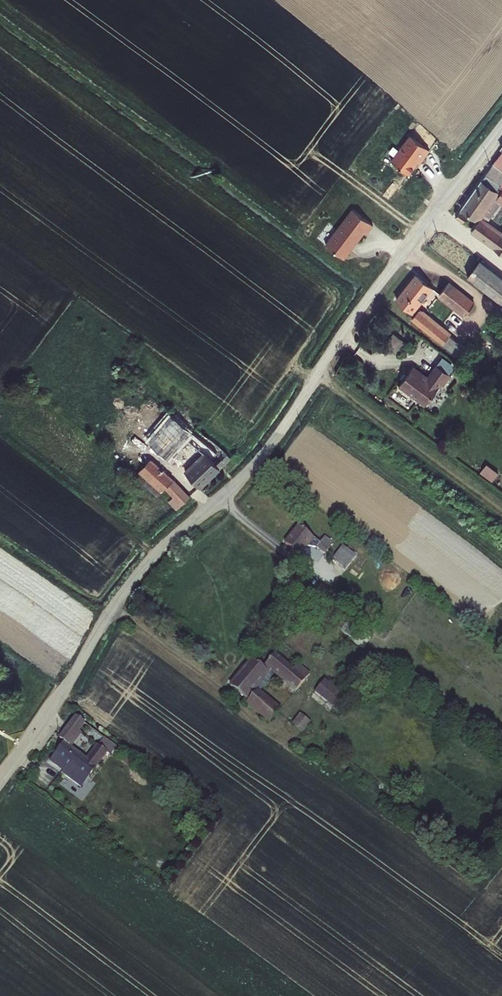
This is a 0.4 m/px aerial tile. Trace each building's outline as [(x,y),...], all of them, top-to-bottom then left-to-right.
[(412,132),(393,158),(411,171),(420,158),(421,160),(431,146),(412,132)] [(487,162),(492,165),(501,172),(501,143),(487,162)] [(472,220),(467,229),(501,254),(501,230),(478,215),(492,196),(501,203),(501,172),(492,165),(459,209),(472,220)] [(369,230),(376,221),(355,206),(329,241),(347,255),(354,246),(353,245),(356,240),(358,241),(367,229),(369,230)] [(461,216),(456,213),(453,218),(458,222),(461,216)] [(478,256),(465,274),(479,285),(493,267),(478,256)] [(501,303),(501,274),(493,267),(479,285),(501,303)] [(430,284),(415,273),(395,301),(409,311),(430,284)] [(471,301),(445,281),(436,293),(462,312),(471,301)] [(418,311),(410,319),(460,355),(467,346),(418,311)] [(453,375),(437,364),(425,378),(421,375),(424,372),(415,365),(400,385),(408,392),(411,391),(419,396),(417,399),(426,406),(432,399),(434,401),(438,395),(435,393),(441,384),(445,387),(453,375)] [(174,413),(148,441),(168,459),(186,440),(202,455),(185,471),(200,487),(223,466),(217,460),(227,451),(229,448),(196,424),(193,428),(174,413)] [(217,460),(223,466),(233,456),(227,451),(217,460)] [(169,500),(178,509),(191,496),(162,465),(153,455),(135,471),(156,495),(166,487),(174,495),(169,500)] [(487,462),(480,474),(492,481),(499,469),(487,462)] [(317,552),(327,536),(322,533),(318,538),(296,523),(283,540),(296,551),(304,542),(317,552)] [(331,539),(327,536),(317,552),(319,554),(331,539)] [(332,558),(346,569),(357,556),(343,545),(332,558)] [(274,650),(262,662),(293,686),(308,669),(295,659),(291,663),(274,650)] [(250,657),(230,682),(247,694),(267,670),(250,657)] [(314,728),(344,689),(318,670),(288,707),(293,711),(310,726),(314,728)] [(259,687),(248,701),(268,718),(279,705),(259,687)] [(310,726),(293,711),(286,719),(304,733),(310,726)] [(98,744),(88,759),(98,766),(115,742),(76,714),(61,733),(74,743),(82,732),(98,744)] [(62,740),(53,751),(65,760),(90,777),(98,766),(88,759),(62,740)] [(65,760),(53,751),(50,757),(62,765),(65,760)]
